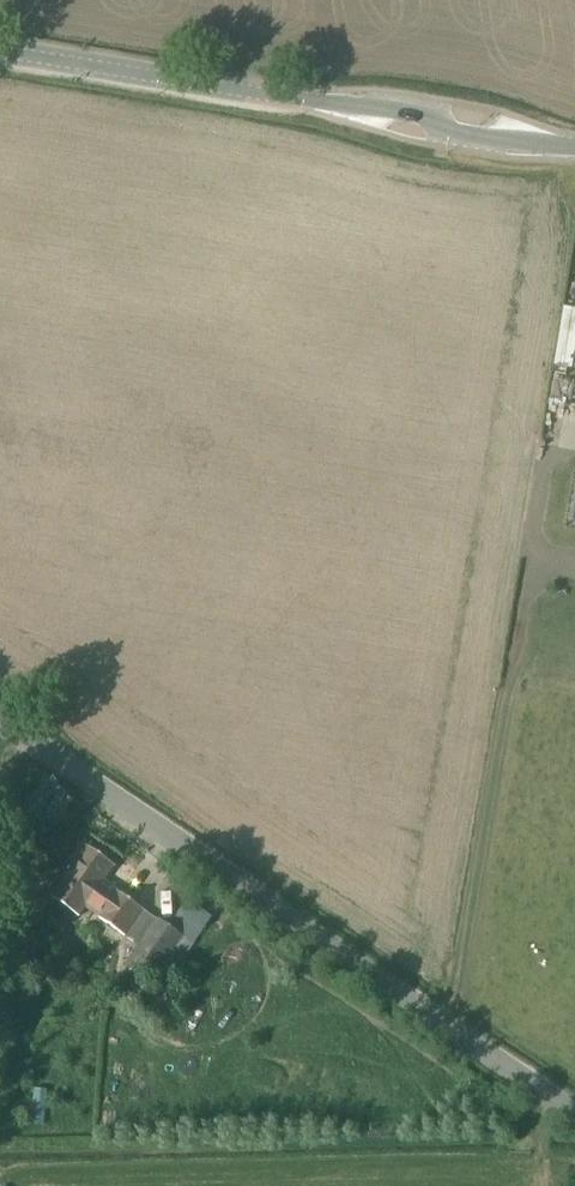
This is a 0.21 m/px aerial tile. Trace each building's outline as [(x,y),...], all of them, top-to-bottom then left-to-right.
[(87,849),(52,900),(80,919),(85,912),(105,883),(116,868),(87,849)] [(125,940),(145,912),(117,892),(105,883),(85,912),(97,921),(125,940)] [(163,991),(195,946),(185,939),(169,928),(160,921),(158,920),(133,957),(126,966),(137,973),(130,983),(143,992),(150,982),(163,991)]
